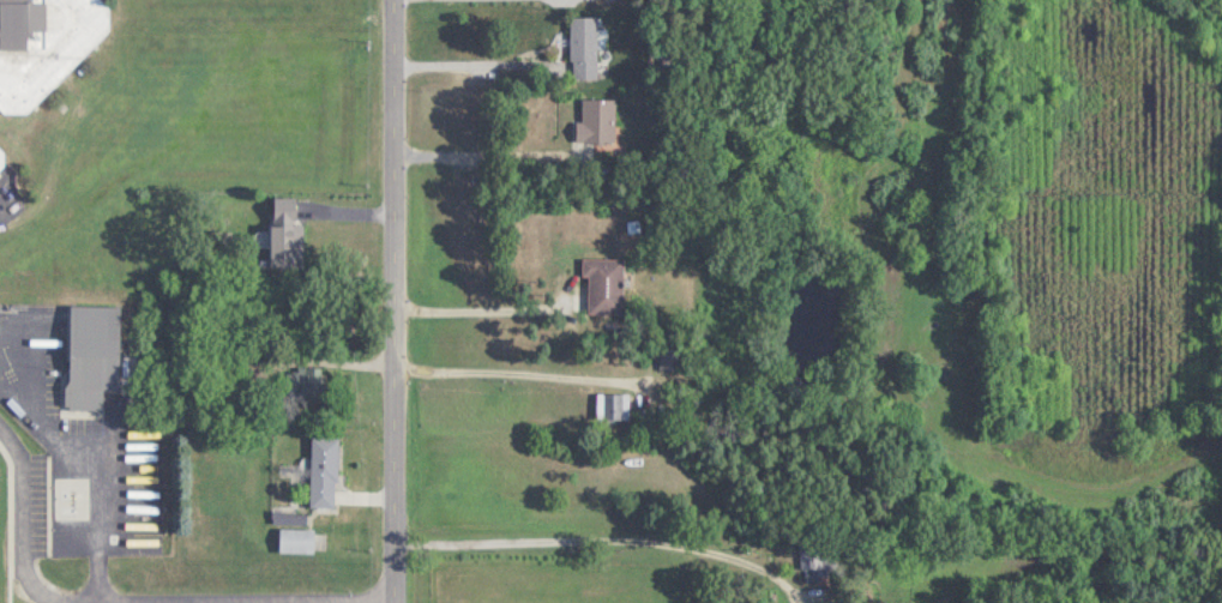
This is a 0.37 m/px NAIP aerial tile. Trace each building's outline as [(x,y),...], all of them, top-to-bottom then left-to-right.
[(4,113),(26,113),(109,29),(108,4),(104,0),(0,0),(0,109),(4,113)] [(598,16),(571,16),(571,79),(598,79),(598,16)] [(615,99),(579,99),(579,141),(615,141),(615,99)] [(305,223),(295,223),(296,197),(272,197),(271,266),(303,267),(305,223)] [(624,258),(582,258),(582,276),(588,276),(588,313),(624,313),(624,258)] [(120,306),(69,305),(67,408),(103,409),(103,389),(119,389),(120,306)] [(630,392),(597,392),(597,418),(630,418),(630,392)] [(310,507),(337,507),(339,436),(312,436),(310,507)] [(279,552),(315,552),(315,528),(279,528),(279,552)] [(815,575),(835,575),(835,541),(801,541),(801,568),(815,568),(815,575)]
